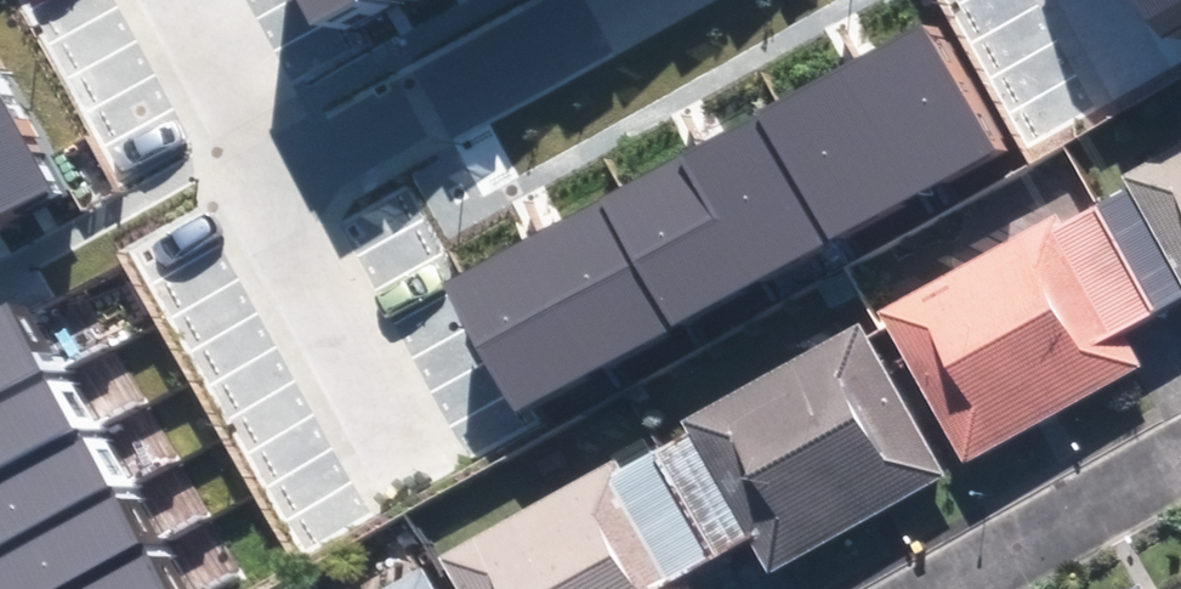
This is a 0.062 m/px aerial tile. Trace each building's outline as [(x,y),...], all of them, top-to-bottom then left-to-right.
[(360,30),(414,0),(343,0),(360,30)] [(1168,46),(1180,38),(1180,0),(1142,0),(1168,46)] [(872,59),(862,64),(930,189),(1007,148),(939,23),(872,59)] [(852,69),(785,105),(853,231),(930,189),(862,64),(852,69)] [(0,71),(0,225),(8,239),(78,202),(7,68),(0,71)] [(720,140),(708,146),(777,272),(853,231),(785,105),(720,140)] [(777,272),(708,146),(695,153),(627,190),(696,316),(777,272)] [(880,316),(966,472),(1149,371),(1131,338),(1180,311),(1180,151),(1121,184),(1126,194),(1061,229),(1055,220),(880,316)] [(555,229),(545,234),(614,360),(696,316),(627,190),(555,229)] [(534,240),(465,277),(468,283),(487,317),(505,351),(524,386),(534,404),(614,360),(545,234),(534,240)] [(69,366),(31,297),(0,314),(0,404),(69,366)] [(443,565),(456,588),(695,588),(693,587),(752,554),(771,587),(951,488),(865,333),(683,433),(688,442),(623,478),(618,469),(443,565)] [(0,404),(0,484),(103,427),(69,366),(0,404)] [(137,488),(103,427),(0,484),(0,564),(137,488)] [(170,545),(137,488),(0,564),(0,588),(90,588),(170,545)] [(170,545),(90,588),(195,588),(170,545)] [(394,588),(435,588),(425,571),(394,588)]
